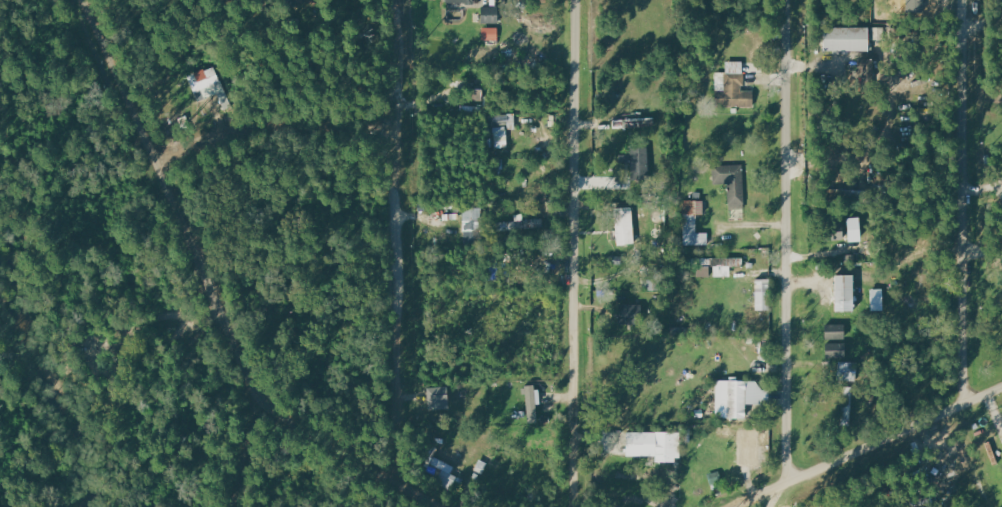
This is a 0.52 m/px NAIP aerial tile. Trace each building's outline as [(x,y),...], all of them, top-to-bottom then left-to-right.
[(481,24),(497,24),(498,7),(481,7),(481,24)] [(498,28),(482,28),(482,41),(498,40),(498,28)] [(823,28),(822,51),(868,52),(868,29),(823,28)] [(752,108),(752,91),(743,91),(743,62),(726,62),(726,73),(716,73),(715,107),(752,108)] [(226,91),(216,66),(189,76),(199,101),(226,91)] [(482,90),(466,90),(466,101),(483,101),(482,90)] [(494,115),(495,147),(508,147),(507,115),(494,115)] [(613,129),(654,128),(654,119),(613,119),(613,129)] [(617,155),(618,173),(631,173),(631,180),(641,180),(639,155),(617,155)] [(714,166),(714,184),(728,184),(729,208),(745,207),(744,165),(714,166)] [(684,246),(709,245),(709,233),(698,233),(697,216),(704,216),(703,201),(684,201),(684,246)] [(633,208),(614,209),(616,246),(635,245),(633,208)] [(483,209),(463,209),(464,232),(483,232),(483,209)] [(515,222),(498,222),(499,231),(544,230),(544,218),(515,219),(515,222)] [(860,243),(859,218),(847,219),(848,243),(860,243)] [(843,241),(842,224),(825,225),(826,242),(843,241)] [(732,278),(732,267),(744,267),(744,259),(702,258),(702,267),(697,267),(697,277),(732,278)] [(834,312),(853,313),(853,276),(835,276),(834,312)] [(755,311),(769,311),(769,280),(755,280),(755,311)] [(884,311),(883,289),(871,289),(872,311),(884,311)] [(619,325),(642,325),(642,306),(618,306),(619,325)] [(825,358),(845,358),(845,341),(844,341),(844,325),(825,325),(825,358)] [(855,362),(839,362),(839,381),(855,381),(855,362)] [(745,419),(745,404),(763,405),(763,381),(716,380),(716,410),(727,410),(727,419),(745,419)] [(850,424),(852,387),(844,386),(843,424),(850,424)] [(427,391),(428,404),(448,402),(446,389),(427,391)] [(625,456),(654,456),(654,462),(675,463),(675,432),(625,432),(625,456)] [(463,471),(435,457),(440,449),(434,446),(422,469),(453,485),(456,479),(458,480),(463,471)]
